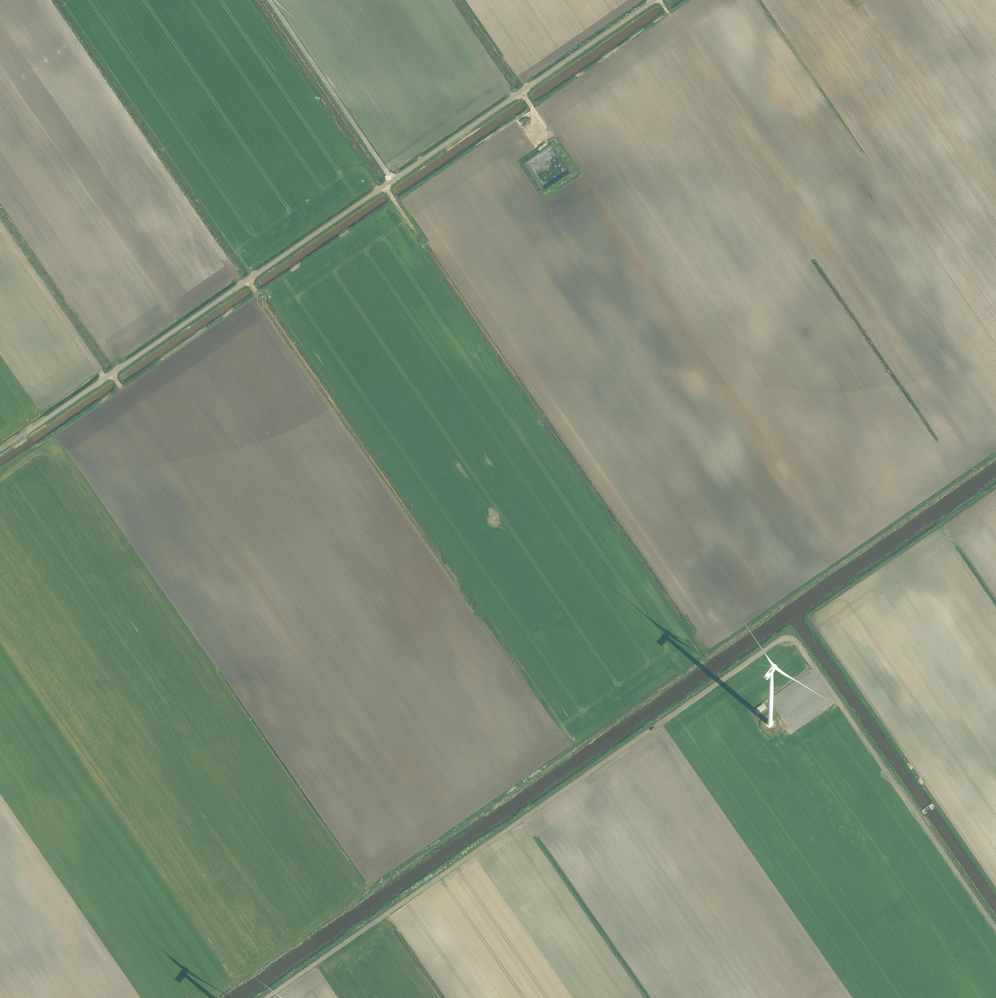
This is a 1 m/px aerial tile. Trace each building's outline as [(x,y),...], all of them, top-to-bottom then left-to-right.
[(257,283),(260,286),(269,280),(267,276),(257,283)] [(238,296),(241,300),(250,293),(247,289),(238,296)] [(138,365),(121,376),(123,379),(140,369),(138,365)] [(102,390),(104,393),(113,387),(111,384),(102,390)] [(10,459),(7,455),(0,460),(0,466),(10,459)] [(757,714),(766,708),(764,705),(755,711),(757,714)]
